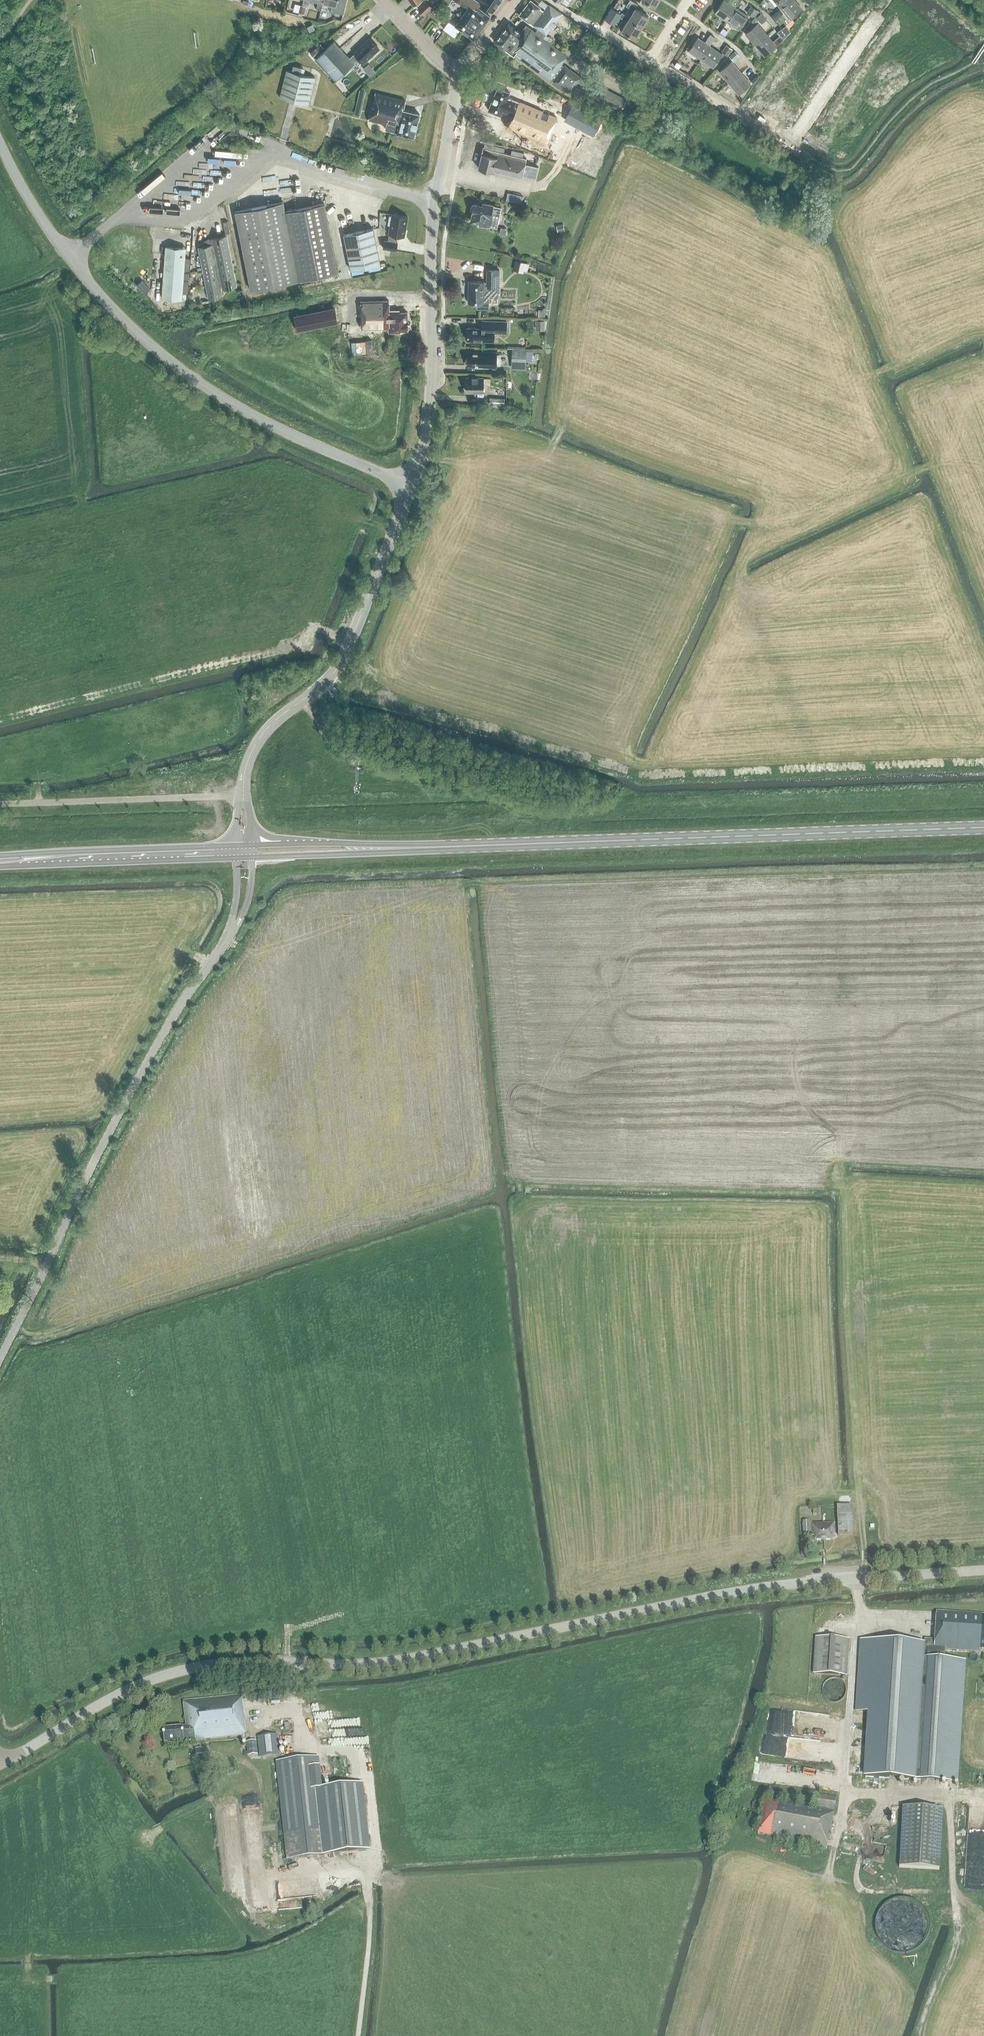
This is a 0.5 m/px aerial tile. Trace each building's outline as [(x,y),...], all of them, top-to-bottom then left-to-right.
[(322,3),(323,0),(309,0),(317,2),(316,9),(320,10),(322,3)] [(322,3),(332,5),(330,12),(334,14),(335,12),(343,14),(346,0),(323,0),(322,3)] [(473,39),(490,16),(478,8),(480,4),(474,0),(456,0),(467,8),(455,26),(473,39)] [(493,12),(502,0),(475,0),(493,12)] [(530,0),(519,14),(546,36),(562,14),(549,5),(545,9),(544,9),(543,11),(539,8),(540,7),(530,0)] [(715,13),(727,21),(736,8),(735,7),(740,0),(739,0),(733,0),(730,4),(724,0),(715,13)] [(780,8),(790,19),(802,9),(795,0),(789,0),(780,8)] [(417,9),(426,17),(432,8),(426,1),(417,9)] [(629,18),(628,19),(641,27),(648,16),(635,8),(636,7),(628,2),(626,6),(633,11),(629,18)] [(757,10),(751,6),(746,13),(752,17),(757,10)] [(621,14),(611,8),(604,19),(614,25),(619,17),(627,22),(621,30),(635,38),(641,27),(628,19),(629,18),(621,13),(621,14)] [(736,8),(727,21),(739,29),(748,16),(736,8)] [(760,14),(756,18),(758,21),(761,24),(766,20),(760,14)] [(745,34),(755,45),(767,34),(757,23),(745,34)] [(563,62),(566,57),(525,26),(519,34),(517,32),(518,31),(508,24),(494,42),(504,49),(510,53),(512,51),(515,53),(514,55),(549,81),(550,79),(552,81),(551,83),(557,87),(569,93),(581,78),(564,65),(563,66),(561,65),(563,62)] [(755,45),(764,56),(783,40),(783,39),(787,36),(781,29),(776,32),(779,35),(773,41),(767,34),(755,45)] [(704,42),(698,38),(689,51),(701,59),(710,46),(709,46),(715,38),(710,34),(704,42)] [(363,63),(379,49),(369,39),(354,52),(354,53),(349,58),(334,41),(315,59),(335,81),(354,64),(354,63),(359,58),(363,63)] [(324,49),(320,45),(311,54),(314,58),(324,49)] [(710,46),(701,59),(713,67),(722,54),(710,46)] [(732,49),(727,46),(722,52),(727,56),(732,49)] [(735,52),(729,57),(732,61),(738,56),(735,52)] [(719,72),(729,83),(741,73),(731,62),(719,72)] [(280,97),(308,104),(315,77),(299,73),(300,67),(293,65),(291,71),(287,70),(280,97)] [(741,73),(729,83),(738,94),(750,84),(741,73)] [(749,79),(752,83),(757,78),(754,75),(749,79)] [(592,97),(619,111),(625,100),(598,86),(592,97)] [(507,97),(509,93),(497,87),(488,110),(500,115),(501,112),(507,115),(503,124),(535,138),(542,122),(544,123),(552,120),(557,108),(550,105),(549,106),(544,104),(540,111),(521,103),(507,97)] [(419,114),(403,110),(405,101),(375,93),(368,120),(387,125),(385,129),(397,132),(397,133),(413,137),(419,114)] [(354,113),(360,115),(363,103),(357,101),(354,113)] [(572,105),(565,119),(593,134),(601,120),(572,105)] [(519,139),(516,145),(530,151),(532,145),(519,139)] [(493,172),(494,170),(521,177),(526,159),(522,158),(523,153),(511,150),(510,155),(503,153),(504,148),(493,145),(493,144),(485,141),(483,147),(482,147),(482,148),(482,147),(485,148),(483,154),(481,154),(481,153),(481,154),(478,168),(493,172)] [(509,200),(517,201),(518,193),(510,192),(509,200)] [(324,203),(285,211),(283,202),(234,211),(250,290),(338,272),(324,203)] [(472,213),(470,221),(482,223),(482,226),(488,227),(488,226),(496,228),(501,208),(493,206),(493,205),(482,203),(482,205),(473,203),(471,212),(472,213)] [(390,225),(388,234),(404,237),(407,217),(392,214),(391,216),(389,216),(388,224),(390,225)] [(367,266),(368,271),(375,269),(374,265),(380,264),(373,228),(343,234),(350,270),(367,266)] [(221,290),(236,287),(226,235),(212,238),(198,247),(208,298),(222,296),(221,290)] [(383,248),(396,251),(398,242),(384,240),(383,248)] [(165,246),(161,298),(181,300),(182,294),(183,281),(183,279),(183,273),(183,271),(184,259),(185,248),(165,246)] [(514,268),(523,270),(525,263),(516,261),(514,268)] [(487,270),(486,282),(484,282),(468,281),(468,303),(477,303),(477,308),(488,309),(488,297),(490,297),(491,287),(498,288),(499,270),(487,270)] [(144,294),(149,290),(141,280),(136,284),(144,294)] [(389,329),(389,332),(399,332),(399,330),(408,330),(407,320),(407,312),(395,312),(395,310),(389,310),(389,301),(360,302),(361,329),(389,329)] [(334,309),(294,317),(297,331),(337,323),(334,309)] [(349,314),(340,316),(342,327),(351,325),(350,320),(355,319),(354,314),(349,315),(349,314)] [(493,341),(493,332),(506,333),(506,321),(484,320),(484,328),(467,328),(467,340),(493,341)] [(362,354),(361,333),(349,333),(349,336),(345,336),(346,351),(349,351),(349,354),(362,354)] [(532,362),(532,351),(525,351),(525,350),(511,349),(511,364),(518,364),(518,365),(524,365),(525,361),(532,362)] [(477,367),(495,367),(495,352),(476,352),(476,353),(468,352),(467,365),(477,366),(477,367)] [(466,378),(465,391),(471,391),(471,392),(483,392),(483,384),(490,384),(490,378),(483,378),(483,377),(472,377),(472,378),(466,378)] [(851,1506),(836,1506),(838,1536),(852,1535),(851,1506)] [(814,1541),(823,1540),(822,1523),(811,1524),(811,1523),(809,1523),(808,1521),(802,1521),(803,1533),(809,1533),(809,1532),(811,1532),(812,1536),(811,1536),(811,1537),(814,1537),(814,1541)] [(822,1523),(823,1540),(832,1540),(832,1536),(835,1536),(835,1535),(834,1535),(834,1523),(822,1523)] [(983,1648),(983,1614),(936,1611),(934,1639),(924,1639),(924,1644),(860,1640),(855,1711),(869,1712),(864,1777),(956,1783),(964,1660),(944,1659),(944,1649),(979,1651),(979,1648),(983,1648)] [(813,1674),(845,1676),(848,1639),(816,1637),(813,1674)] [(243,1738),(245,1738),(241,1696),(183,1701),(186,1727),(162,1729),(164,1743),(194,1740),(194,1741),(243,1736),(243,1738)] [(801,1736),(803,1712),(775,1709),(772,1733),(801,1736)] [(258,1737),(260,1757),(279,1755),(277,1735),(258,1737)] [(246,1742),(248,1756),(257,1755),(256,1741),(246,1742)] [(276,1762),(286,1859),(328,1854),(318,1757),(276,1762)] [(755,1781),(772,1781),(773,1762),(755,1762),(755,1781)] [(773,1840),(826,1849),(836,1797),(816,1794),(814,1808),(763,1799),(757,1834),(773,1837),(773,1840)] [(897,1868),(937,1871),(941,1811),(901,1808),(897,1868)] [(280,1899),(321,1893),(319,1877),(277,1883),(280,1899)] [(875,1937),(916,1951),(932,1908),(891,1893),(875,1937)]
